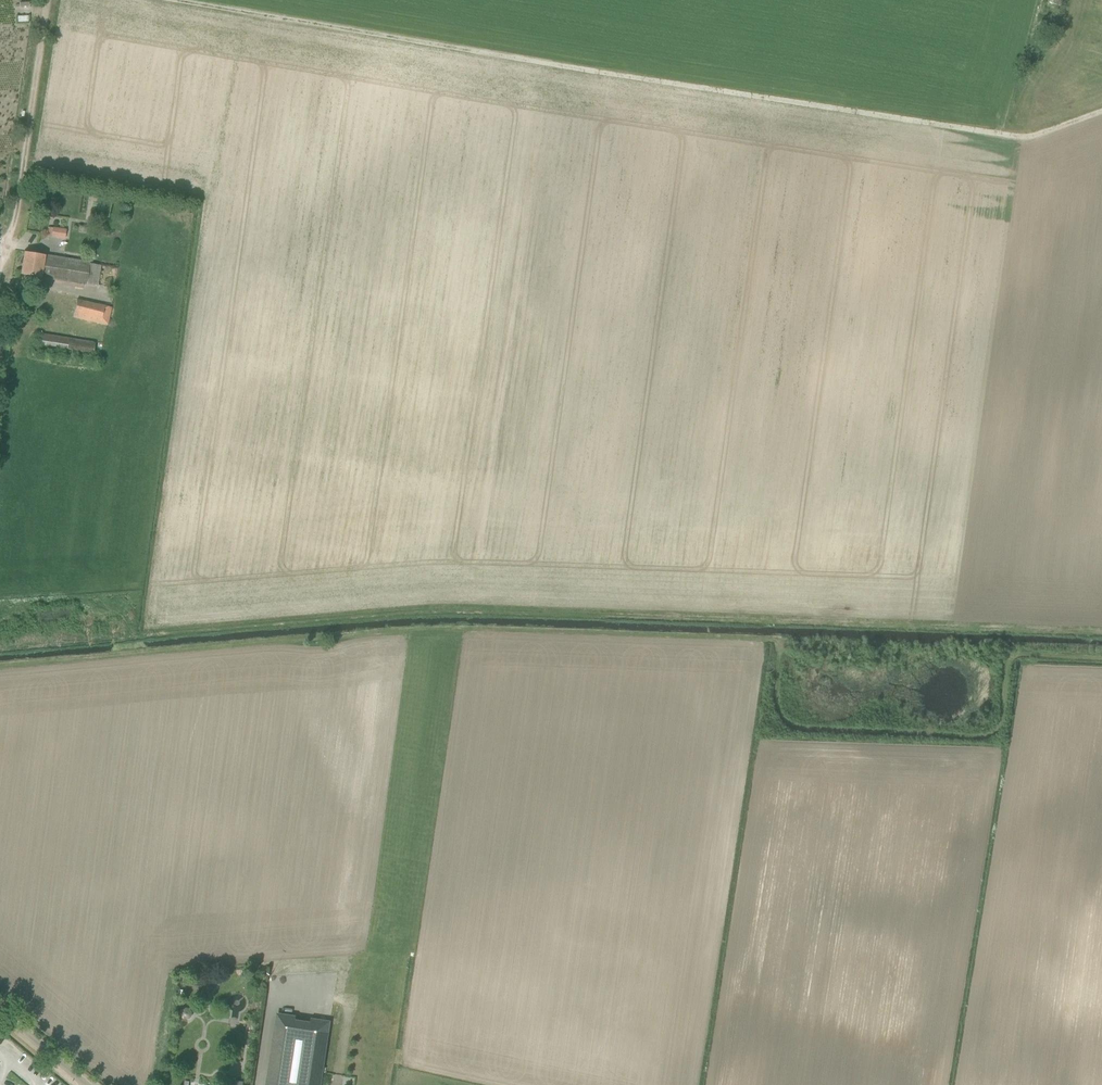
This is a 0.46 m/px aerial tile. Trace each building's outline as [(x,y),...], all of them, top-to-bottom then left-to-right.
[(68,237),(69,227),(47,226),(47,236),(68,237)] [(25,252),(21,274),(32,276),(86,285),(90,263),(90,262),(45,255),(35,253),(25,252)] [(73,317),(108,323),(112,308),(78,299),(73,317)] [(93,356),(93,355),(95,343),(69,339),(43,334),(40,347),(67,352),(93,356)] [(180,1013),(180,1014),(180,1015),(181,1016),(181,1017),(182,1017),(182,1018),(183,1018),(184,1018),(184,1019),(185,1019),(186,1019),(187,1019),(188,1018),(189,1018),(189,1017),(190,1017),(190,1016),(191,1015),(191,1014),(191,1013),(191,1012),(191,1011),(190,1010),(190,1009),(189,1009),(189,1008),(188,1008),(187,1008),(186,1008),(186,1007),(185,1008),(184,1008),(183,1008),(182,1008),(182,1009),(181,1009),(181,1010),(180,1011),(180,1012),(180,1013)] [(328,1033),(276,1025),(274,1036),(267,1084),(320,1084),(328,1033)]
